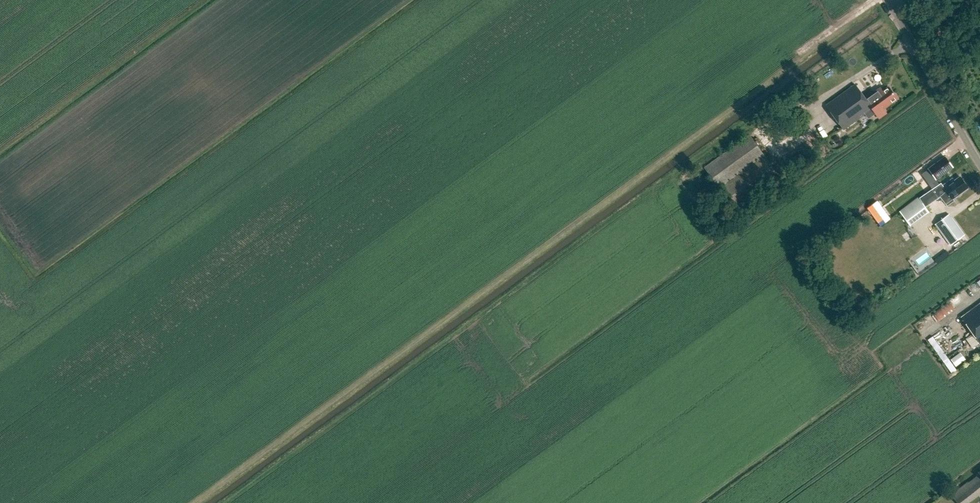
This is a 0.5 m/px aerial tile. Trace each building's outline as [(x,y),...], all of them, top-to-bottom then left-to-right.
[(884,109),(897,99),(889,88),(880,95),(878,92),(875,95),(873,92),(865,98),(856,85),(826,106),(839,124),(844,131),(865,115),(869,119),(876,114),(879,119),(886,113),(884,109)] [(750,135),(704,168),(720,189),(722,187),(737,209),(780,177),(750,135)] [(929,170),(936,180),(953,168),(945,157),(929,170)] [(968,188),(960,177),(954,181),(953,179),(943,186),(941,183),(932,190),(919,199),(919,198),(900,212),(911,227),(929,213),(925,208),(937,200),(939,203),(942,200),(947,207),(954,202),(953,200),(968,188)] [(924,193),(917,184),(904,193),(911,203),(924,193)] [(965,236),(949,215),(935,225),(951,246),(965,236)] [(949,254),(947,251),(935,259),(938,263),(949,254)] [(939,322),(955,310),(949,303),(933,315),(939,322)] [(961,318),(979,344),(979,343),(979,305),(961,318)] [(956,370),(933,337),(928,340),(952,374),(956,370)] [(956,366),(961,363),(956,356),(951,360),(956,366)] [(959,502),(968,502),(979,495),(979,475),(968,484),(968,483),(952,495),(959,502)]
